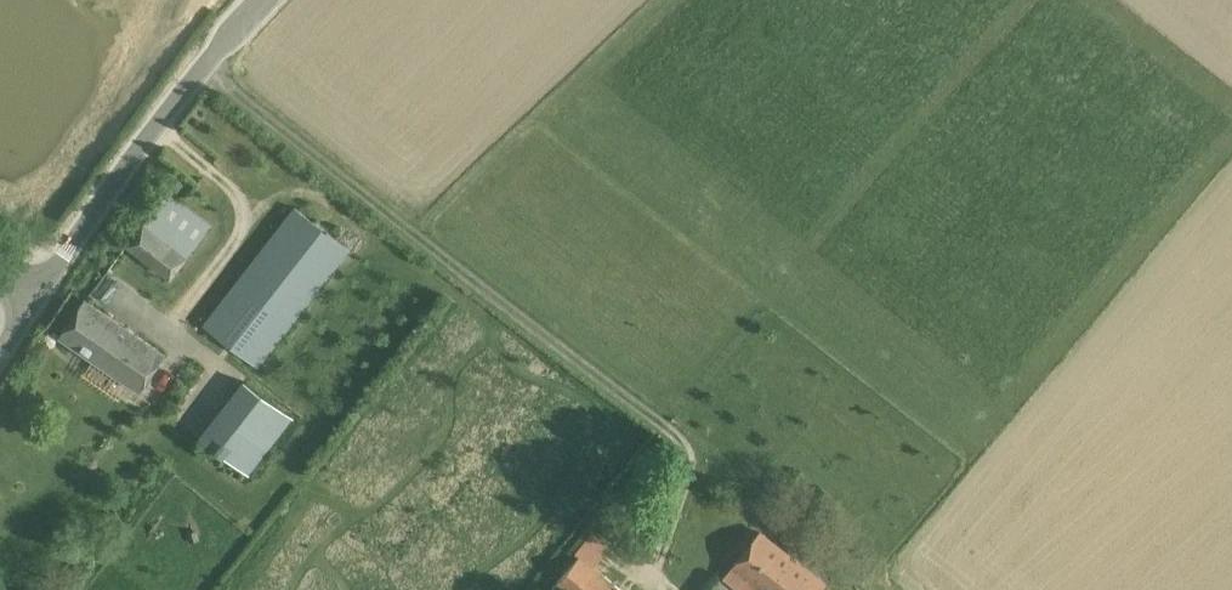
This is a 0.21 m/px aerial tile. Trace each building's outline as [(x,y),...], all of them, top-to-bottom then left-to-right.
[(178,180),(172,187),(178,190),(183,184),(178,180)] [(169,191),(127,243),(170,276),(212,224),(169,191)] [(295,206),(203,324),(260,368),(352,249),(295,206)] [(85,298),(59,336),(140,391),(166,353),(85,298)] [(244,384),(201,442),(248,476),(291,418),(244,384)] [(731,568),(738,574),(731,582),(742,589),(769,589),(794,558),(784,551),(760,532),(732,567),(731,568)] [(552,589),(553,589),(621,589),(594,566),(580,555),(552,589)] [(769,589),(819,589),(825,583),(794,558),(769,589)]
